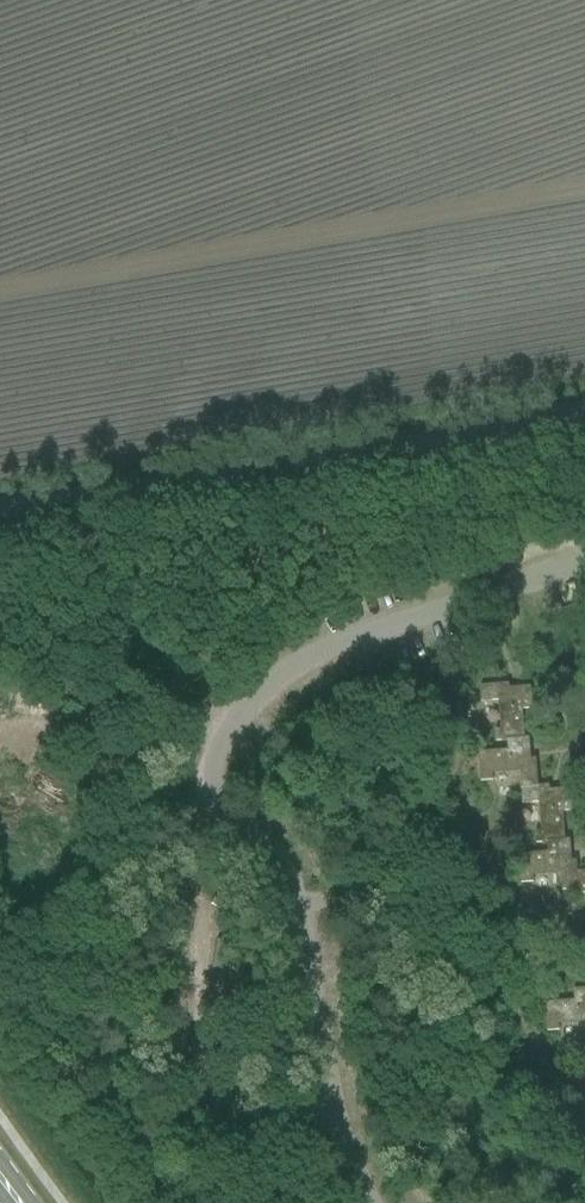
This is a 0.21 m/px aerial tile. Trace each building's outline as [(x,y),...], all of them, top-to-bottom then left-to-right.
[(497,743),(508,742),(508,740),(526,739),(523,711),(534,710),(532,687),(510,689),(510,685),(481,687),(483,703),(499,702),(502,730),(496,731),(497,743)] [(522,773),(523,788),(539,787),(537,759),(532,760),(530,738),(526,739),(508,740),(508,742),(509,751),(480,753),(482,782),(494,781),(494,775),(522,773)] [(538,844),(549,843),(549,841),(566,840),(564,812),(574,811),(572,788),(551,790),(550,786),(539,787),(523,788),(522,788),(523,804),(540,803),(542,831),(537,832),(538,844)] [(564,890),(579,889),(580,889),(578,871),(577,860),(573,861),(571,839),(566,840),(549,841),(549,843),(549,852),(520,854),(523,883),(535,882),(534,876),(562,874),(564,890)] [(576,990),(577,1000),(548,1003),(550,1032),(562,1031),(562,1025),(584,1023),(584,989),(576,990)]
